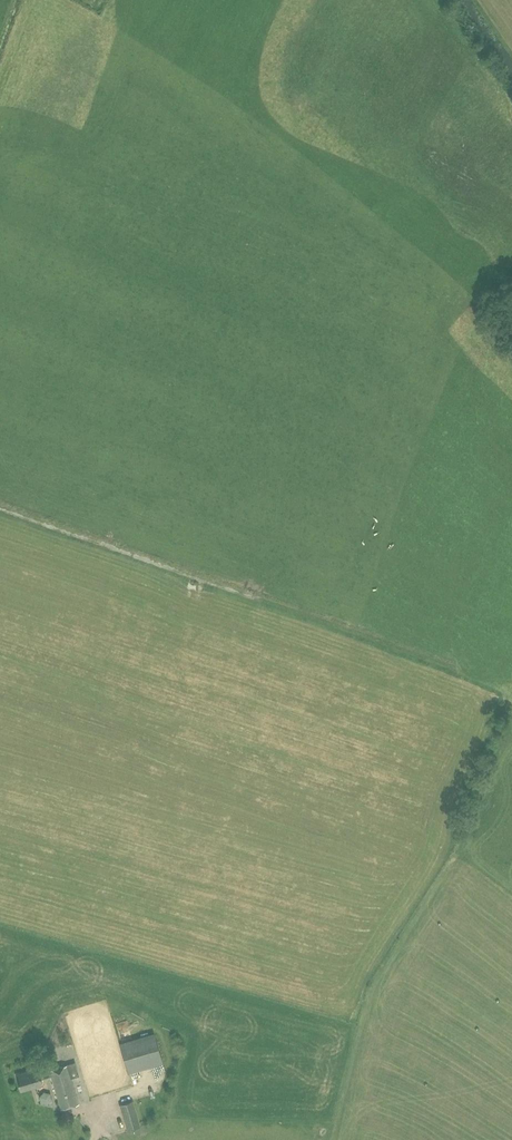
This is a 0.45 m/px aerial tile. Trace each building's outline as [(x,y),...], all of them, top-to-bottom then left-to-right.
[(126,1041),(137,1039),(136,1031),(125,1033),(126,1041)] [(154,1034),(120,1044),(127,1070),(162,1060),(154,1034)] [(79,1104),(71,1078),(79,1075),(75,1062),(74,1062),(75,1063),(50,1070),(48,1066),(17,1076),(22,1091),(43,1085),(41,1079),(51,1076),(62,1109),(79,1104)] [(120,1105),(128,1130),(141,1126),(133,1101),(120,1105)]
